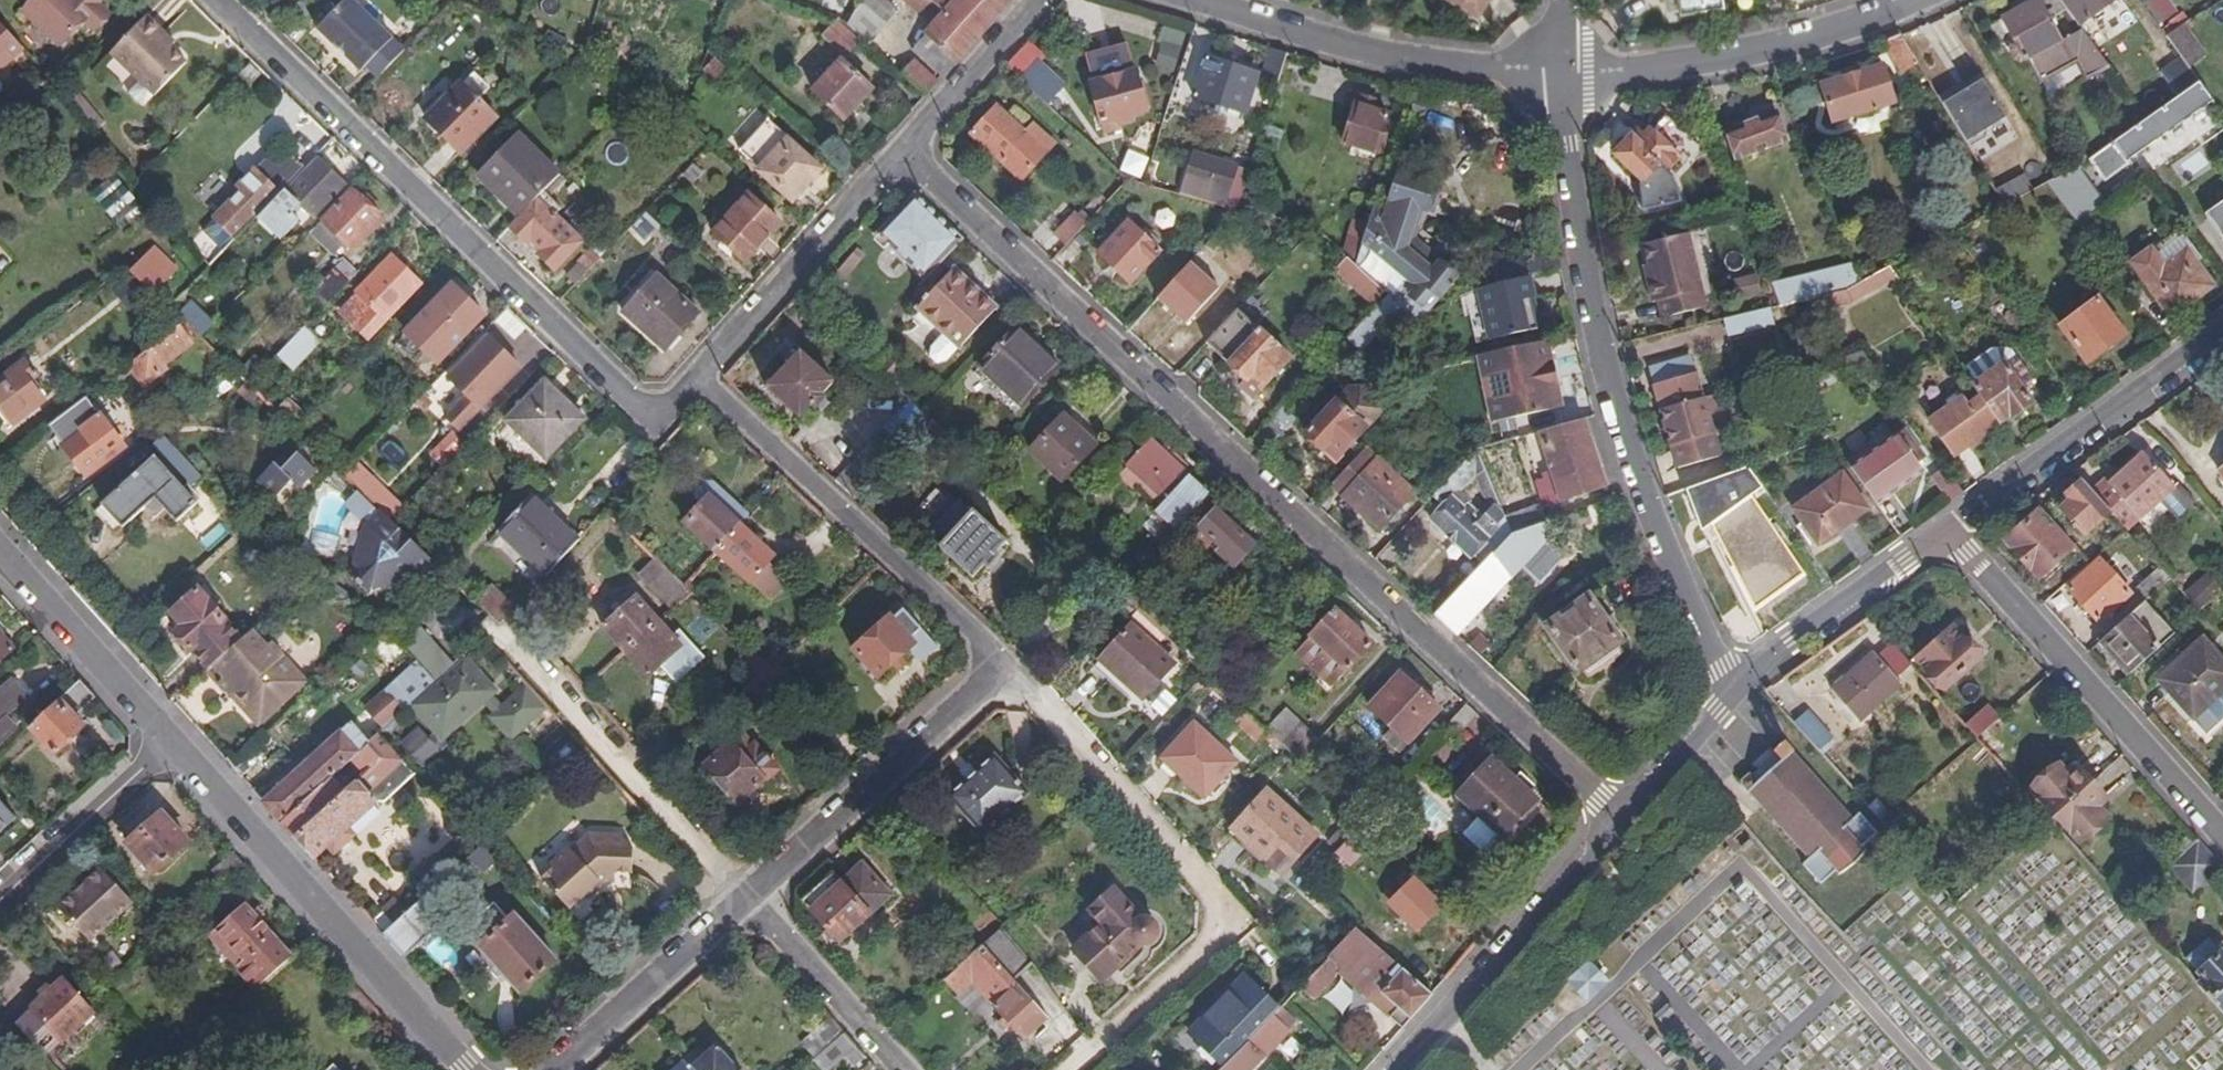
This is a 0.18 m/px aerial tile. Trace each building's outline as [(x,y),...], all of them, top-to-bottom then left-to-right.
[(100,0),(31,0),(22,10),(57,43),(83,18),(95,29),(109,15),(97,3),(100,0)] [(407,47),(358,0),(344,0),(315,30),(334,47),(336,44),(345,52),(341,55),(359,72),(365,66),(377,78),(407,47)] [(901,10),(913,21),(921,13),(907,0),(866,0),(878,11),(870,20),(882,31),(901,10)] [(921,13),(932,1),(946,14),(929,33),(914,50),(943,77),(1014,0),(907,0),(921,13)] [(1480,15),(1489,0),(1455,0),(1480,15)] [(1685,14),(1737,4),(1737,0),(1683,0),(1685,14)] [(2077,60),(2087,79),(2111,66),(2083,31),(2060,43),(2049,21),(2067,11),(2059,0),(2038,0),(2039,0),(2001,21),(2015,45),(2010,52),(2016,61),(2024,59),(2032,74),(2046,79),(2074,64),(2075,61),(2077,60)] [(2067,11),(2079,25),(2112,0),(2059,0),(2067,11)] [(923,27),(929,33),(946,14),(932,1),(921,13),(929,21),(923,27)] [(2162,28),(2167,35),(2182,24),(2189,19),(2183,11),(2169,21),(2170,22),(2162,28)] [(145,15),(110,52),(138,78),(126,90),(143,105),(185,62),(169,46),(159,37),(163,32),(145,15)] [(0,22),(0,69),(23,47),(0,22)] [(846,55),(858,43),(837,23),(825,36),(846,55)] [(2182,24),(2167,35),(2182,55),(2189,65),(2205,54),(2182,24)] [(173,42),(163,32),(159,37),(169,46),(173,42)] [(1912,55),(1900,34),(1883,41),(1909,83),(1916,78),(1925,92),(1932,87),(1912,55)] [(1019,80),(1036,60),(1038,63),(1044,56),(1028,41),(1005,67),(1019,80)] [(1120,128),(1118,122),(1131,119),(1130,114),(1146,110),(1136,69),(1133,70),(1126,42),(1086,52),(1092,80),(1089,81),(1102,133),(1120,128)] [(1160,66),(1175,71),(1182,49),(1167,44),(1160,66)] [(1287,55),(1271,50),(1261,79),(1277,85),(1287,55)] [(2189,65),(2182,55),(2169,66),(2186,89),(2200,80),(2189,65)] [(726,68),(715,58),(701,71),(713,82),(726,68)] [(1194,99),(1221,109),(1246,116),(1257,75),(1207,59),(1194,99)] [(926,96),(939,82),(916,60),(903,74),(926,96)] [(1036,60),(1019,80),(1046,104),(1062,85),(1038,63),(1036,60)] [(844,120),(871,90),(841,61),(813,91),(844,120)] [(1895,104),(1884,66),(1822,84),(1833,123),(1895,104)] [(1938,95),(1969,146),(2009,121),(1999,105),(2001,104),(1984,76),(1967,87),(1963,80),(1938,95)] [(2200,80),(2186,89),(2150,117),(2092,158),(2102,172),(2129,154),(2132,158),(2213,100),(2200,80)] [(460,153),(495,116),(459,81),(425,117),(460,153)] [(96,131),(106,123),(76,88),(67,96),(96,131)] [(1342,141),(1375,150),(1387,112),(1354,102),(1342,141)] [(1025,133),(995,106),(971,134),(1020,179),(1050,148),(1030,129),(1025,133)] [(1246,116),(1221,109),(1221,114),(1243,121),(1246,116)] [(1616,154),(1644,180),(1642,183),(1644,210),(1682,200),(1674,177),(1666,169),(1682,151),(1694,160),(1704,149),(1664,113),(1638,142),(1632,136),(1616,154)] [(1786,141),(1776,114),(1725,133),(1735,160),(1786,141)] [(793,200),(820,169),(787,138),(789,135),(768,117),(740,148),(759,167),(758,169),(793,200)] [(310,153),(320,142),(299,122),(289,132),(310,153)] [(544,191),(559,175),(518,136),(479,177),(520,215),(544,191)] [(257,214),(278,192),(303,166),(279,142),(235,186),(239,189),(212,217),(216,221),(233,238),(257,214)] [(1182,193),(1237,210),(1249,172),(1194,154),(1182,193)] [(1127,177),(1145,183),(1151,162),(1130,156),(1125,175),(1127,177)] [(310,217),(344,184),(316,157),(283,190),(291,197),(310,217)] [(693,183),(703,173),(693,164),(684,174),(693,183)] [(2079,167),(2047,183),(2077,221),(2104,201),(2079,167)] [(1386,233),(1378,243),(1365,233),(1358,253),(1354,265),(1381,288),(1385,291),(1397,306),(1409,321),(1433,292),(1440,297),(1460,273),(1441,258),(1438,259),(1408,235),(1417,208),(1430,211),(1437,187),(1398,173),(1379,227),(1386,233)] [(114,174),(91,193),(122,229),(144,209),(114,174)] [(2195,203),(2220,238),(2222,236),(2222,183),(2195,203)] [(745,260),(779,223),(742,189),(708,227),(745,260)] [(352,248),(381,219),(350,190),(321,218),(323,220),(346,243),(352,248)] [(562,208),(544,191),(520,215),(509,226),(526,245),(531,241),(542,251),(538,255),(554,271),(582,241),(556,215),(562,208)] [(287,201),(278,192),(257,214),(266,224),(283,205),(287,201)] [(966,241),(915,193),(877,236),(927,282),(966,241)] [(310,217),(291,197),(287,201),(283,205),(305,226),(311,218),(310,217)] [(657,221),(645,210),(630,226),(635,232),(631,236),(640,243),(655,228),(654,226),(657,221)] [(1053,232),(1066,244),(1086,222),(1074,210),(1053,232)] [(1354,218),(1342,253),(1346,257),(1354,265),(1358,253),(1365,233),(1368,223),(1354,218)] [(1129,283),(1160,250),(1127,219),(1097,252),(1129,283)] [(346,243),(323,220),(310,233),(333,257),(346,243)] [(233,238),(216,221),(204,233),(222,250),(233,238)] [(1646,245),(1652,269),(1655,279),(1647,281),(1653,303),(1659,302),(1663,318),(1707,308),(1690,235),(1646,245)] [(2185,235),(2158,254),(2165,264),(2188,248),(2197,262),(2201,258),(2185,235)] [(590,248),(600,258),(608,249),(597,241),(590,248)] [(152,245),(142,256),(164,277),(174,266),(152,245)] [(579,261),(588,269),(600,258),(590,248),(589,248),(578,260),(579,261)] [(2165,264),(2158,254),(2153,248),(2133,262),(2171,315),(2213,285),(2197,262),(2188,248),(2165,264)] [(834,268),(845,278),(862,260),(852,249),(834,268)] [(358,289),(359,290),(374,304),(354,323),(366,335),(418,281),(391,255),(358,289)] [(142,256),(129,269),(151,291),(164,277),(142,256)] [(1381,288),(1354,265),(1346,257),(1332,272),(1368,303),(1381,288)] [(561,297),(588,269),(579,261),(552,288),(561,297)] [(1186,323),(1219,287),(1190,261),(1157,297),(1186,323)] [(1530,278),(1526,261),(1492,269),(1495,286),(1530,278)] [(1870,262),(1858,269),(1864,280),(1876,273),(1870,262)] [(326,300),(349,278),(335,264),(313,288),(326,300)] [(1858,269),(1856,265),(1771,286),(1779,306),(1817,297),(1850,289),(1864,280),(1858,269)] [(1876,273),(1864,280),(1850,289),(1817,297),(1822,311),(1849,304),(1898,277),(1890,266),(1876,273)] [(1655,279),(1652,269),(1645,270),(1647,281),(1655,279)] [(962,350),(999,311),(958,272),(921,311),(952,340),(946,344),(942,339),(926,357),(941,371),(957,355),(953,350),(958,345),(962,350)] [(664,351),(697,315),(655,278),(623,314),(664,351)] [(1530,278),(1495,286),(1478,289),(1489,341),(1529,333),(1524,303),(1534,300),(1530,278)] [(1738,302),(1761,293),(1755,278),(1733,286),(1738,302)] [(440,364),(486,317),(453,285),(407,332),(440,364)] [(374,304),(359,290),(340,310),(354,323),(374,304)] [(1357,348),(1397,306),(1385,291),(1344,337),(1357,348)] [(2087,362),(2105,348),(2096,338),(2115,325),(2095,298),(2058,325),(2087,362)] [(1768,310),(1773,308),(1771,299),(1763,301),(1764,310),(1768,310)] [(1540,330),(1534,300),(1524,303),(1529,333),(1540,330)] [(1752,304),(1755,312),(1764,310),(1763,301),(1752,304)] [(1725,311),(1727,320),(1755,312),(1752,304),(1725,311)] [(1238,384),(1252,396),(1287,356),(1236,309),(1206,343),(1243,377),(1238,384)] [(1772,326),(1768,310),(1764,310),(1755,312),(1727,320),(1723,320),(1727,337),(1772,326)] [(177,324),(126,363),(143,384),(158,372),(154,367),(190,340),(177,324)] [(278,351),(276,352),(294,369),(320,341),(303,325),(278,351)] [(2096,338),(2105,348),(2122,336),(2115,325),(2096,338)] [(1025,409),(1063,369),(1020,330),(984,370),(1025,409)] [(276,352),(278,351),(256,333),(244,347),(248,351),(250,349),(266,363),(276,352)] [(467,392),(447,413),(460,426),(519,366),(489,337),(451,376),(467,392)] [(1553,365),(1548,342),(1479,356),(1494,424),(1563,408),(1558,386),(1550,387),(1546,366),(1553,365)] [(233,368),(238,362),(224,350),(218,354),(233,368)] [(1862,351),(1844,356),(1855,371),(1870,360),(1862,351)] [(1965,370),(1982,393),(2000,420),(2009,414),(2013,418),(2032,405),(2010,375),(2018,369),(2019,361),(2012,352),(1991,351),(1965,370)] [(823,396),(834,385),(800,353),(766,389),(800,421),(812,408),(816,412),(827,400),(823,396)] [(1650,370),(1662,411),(1702,399),(1690,357),(1650,370)] [(875,369),(892,384),(899,375),(883,360),(875,369)] [(33,375),(22,361),(0,378),(0,410),(1,409),(11,423),(43,400),(27,380),(33,375)] [(1558,386),(1553,365),(1546,366),(1550,387),(1558,386)] [(545,458),(583,418),(543,380),(505,420),(545,458)] [(247,382),(247,381),(237,392),(248,403),(258,392),(247,382)] [(1336,459),(1381,409),(1359,387),(1347,387),(1304,433),(1321,450),(1324,448),(1336,459)] [(1987,436),(2004,425),(2000,420),(1982,393),(1967,405),(1961,397),(1928,420),(1952,454),(1984,432),(1987,436)] [(85,395),(48,424),(85,472),(124,443),(85,395)] [(288,398),(276,410),(296,429),(307,418),(308,417),(288,398)] [(1702,399),(1662,411),(1680,469),(1711,460),(1705,437),(1712,433),(1702,399)] [(1062,483),(1096,445),(1064,416),(1029,452),(1062,483)] [(1602,491),(1583,420),(1541,431),(1554,476),(1535,481),(1543,507),(1602,491)] [(1850,466),(1875,502),(1921,469),(1908,450),(1916,445),(1903,428),(1850,466)] [(1128,466),(1129,467),(1119,478),(1137,495),(1141,491),(1160,507),(1157,510),(1177,529),(1209,497),(1151,441),(1128,466)] [(1364,447),(1331,484),(1379,530),(1400,507),(1411,495),(1414,492),(1364,447)] [(1483,460),(1477,447),(1433,495),(1442,504),(1430,518),(1469,555),(1473,555),(1482,562),(1510,532),(1504,514),(1494,505),(1478,522),(1470,514),(1473,511),(1465,504),(1461,507),(1450,496),(1473,471),(1483,460)] [(289,461),(292,459),(285,452),(282,454),(289,461)] [(297,453),(292,459),(289,461),(282,454),(256,481),(274,498),(291,481),(298,488),(316,471),(297,453)] [(2085,492),(2103,512),(2111,522),(2120,531),(2122,533),(2153,504),(2169,522),(2188,505),(2172,487),(2169,490),(2137,454),(2114,475),(2103,485),(2098,480),(2085,492)] [(177,522),(198,503),(153,456),(101,505),(122,528),(155,499),(177,522)] [(1493,487),(1483,460),(1473,471),(1482,490),(1493,487)] [(358,463),(347,476),(365,494),(378,481),(358,463)] [(2215,469),(2222,479),(2222,463),(2215,469)] [(1750,467),(1689,491),(1699,512),(1751,491),(1763,486),(1750,467)] [(2109,470),(2098,480),(2103,485),(2114,475),(2109,470)] [(368,523),(377,514),(355,493),(355,492),(334,471),(326,480),(348,500),(346,506),(364,523),(368,523)] [(1866,509),(1841,473),(1793,507),(1818,543),(1866,509)] [(2085,492),(2077,483),(2060,498),(2062,501),(2055,509),(2078,535),(2103,512),(2085,492)] [(774,489),(769,485),(758,496),(764,500),(774,489)] [(741,527),(748,518),(714,487),(706,487),(697,498),(702,504),(685,523),(716,553),(741,527)] [(497,528),(546,573),(579,537),(531,491),(497,528)] [(1806,570),(1751,491),(1713,523),(1754,608),(1806,570)] [(1411,495),(1400,507),(1406,513),(1418,501),(1411,495)] [(938,548),(973,511),(961,500),(925,537),(938,548)] [(1541,522),(1542,522),(1537,505),(1504,514),(1510,532),(1541,522)] [(419,571),(432,557),(391,517),(381,509),(377,514),(368,523),(364,523),(351,572),(348,574),(367,594),(371,590),(399,581),(419,574),(419,571)] [(1007,544),(973,511),(938,548),(973,579),(984,568),(988,571),(999,560),(995,556),(1007,544)] [(1255,547),(1218,511),(1206,522),(1200,518),(1192,527),(1197,532),(1186,543),(1210,566),(1221,556),(1235,568),(1255,547)] [(2068,546),(2045,521),(2042,525),(2032,513),(1999,542),(2032,578),(2068,546)] [(1510,532),(1482,562),(1435,614),(1456,634),(1509,576),(1510,576),(1520,565),(1540,583),(1562,558),(1542,541),(1546,537),(1541,522),(1510,532)] [(2095,536),(2103,546),(2120,531),(2111,522),(2095,536)] [(772,555),(741,527),(716,553),(768,601),(787,581),(766,562),(772,555)] [(685,586),(656,558),(643,574),(673,603),(687,588),(685,586)] [(2123,595),(2092,562),(2062,589),(2093,622),(2123,595)] [(2130,588),(2141,600),(2163,580),(2152,568),(2130,588)] [(403,592),(419,574),(399,581),(403,592)] [(1118,593),(1126,600),(1134,591),(1135,592),(1142,583),(1134,576),(1118,593)] [(2196,611),(2212,596),(2196,578),(2180,592),(2196,611)] [(478,601),(501,622),(514,608),(493,588),(478,601)] [(191,650),(209,669),(233,647),(215,628),(223,620),(196,590),(169,616),(181,628),(173,635),(188,652),(191,650)] [(1126,600),(1138,611),(1146,602),(1135,592),(1134,591),(1126,600)] [(728,599),(738,609),(744,603),(733,593),(728,599)] [(604,625),(627,650),(660,621),(638,596),(626,605),(619,612),(604,625)] [(612,605),(619,612),(626,605),(620,598),(612,605)] [(1621,643),(1590,598),(1547,626),(1579,671),(1583,668),(1617,646),(1621,643)] [(1146,602),(1138,611),(1167,638),(1177,626),(1148,599),(1146,602)] [(2137,603),(2093,643),(2124,676),(2167,637),(2137,603)] [(920,664),(937,648),(900,607),(851,650),(877,677),(907,650),(920,664)] [(1332,686),(1372,644),(1335,610),(1297,652),(1332,686)] [(660,621),(627,650),(649,675),(682,646),(660,621)] [(1143,701),(1175,666),(1133,627),(1101,661),(1143,701)] [(748,646),(752,651),(770,667),(779,658),(791,647),(774,628),(748,646)] [(209,669),(208,670),(232,697),(237,693),(244,700),(243,710),(258,726),(299,689),(288,676),(296,669),(271,642),(267,646),(253,629),(233,647),(209,669)] [(1975,659),(1947,630),(1913,661),(1941,690),(1975,659)] [(1478,654),(1489,642),(1479,633),(1468,644),(1478,654)] [(13,649),(0,634),(0,661),(13,649)] [(2196,636),(2151,678),(2202,733),(2222,713),(2222,665),(2196,636)] [(1908,666),(1889,645),(1874,660),(1870,657),(1829,694),(1855,722),(1895,685),(1891,681),(1908,666)] [(1621,653),(1617,646),(1583,668),(1588,675),(1598,669),(1600,671),(1613,663),(1611,660),(1621,653)] [(752,651),(741,694),(749,687),(770,667),(752,651)] [(466,656),(436,683),(415,702),(440,729),(448,734),(488,698),(497,692),(497,689),(466,656)] [(436,683),(418,664),(385,691),(384,690),(364,708),(383,731),(415,702),(436,683)] [(770,667),(749,687),(761,701),(781,682),(777,676),(770,667)] [(299,689),(307,682),(296,669),(288,676),(299,689)] [(1370,707),(1397,732),(1409,743),(1440,710),(1401,674),(1370,707)] [(73,716),(94,696),(80,680),(29,728),(53,756),(83,728),(73,716)] [(15,729),(5,718),(27,698),(10,681),(0,690),(0,743),(15,729)] [(515,737),(550,705),(532,685),(508,706),(501,713),(497,717),(515,737)] [(488,698),(501,713),(508,706),(497,692),(488,698)] [(1467,704),(1451,722),(1460,731),(1477,713),(1467,704)] [(1994,721),(1996,719),(1983,705),(1960,724),(1973,739),(1994,721)] [(1260,742),(1269,733),(1248,713),(1239,723),(1260,742)] [(1803,713),(1789,725),(1813,751),(1826,739),(1803,713)] [(2022,753),(1994,721),(1973,739),(1989,756),(1998,748),(2010,762),(2022,753)] [(1283,746),(1287,750),(1300,762),(1320,740),(1303,724),(1283,746)] [(1203,801),(1237,765),(1196,725),(1161,761),(1203,801)] [(350,726),(264,803),(282,823),(316,792),(337,774),(353,759),(367,745),(350,726)] [(405,742),(421,759),(436,743),(430,737),(422,727),(405,742)] [(745,727),(703,766),(738,804),(780,765),(745,727)] [(454,740),(448,734),(440,729),(430,737),(436,743),(421,759),(426,765),(454,740)] [(1409,743),(1397,732),(1389,740),(1401,752),(1409,743)] [(381,733),(367,745),(353,759),(366,774),(350,788),(315,820),(295,838),(314,858),(327,847),(334,855),(354,838),(347,829),(374,804),(383,805),(417,773),(381,733)] [(1851,816),(1777,738),(1735,777),(1807,856),(1800,863),(1819,884),(1875,831),(1857,812),(1851,816)] [(983,832),(1027,793),(994,756),(949,796),(983,832)] [(366,774),(353,759),(337,774),(350,788),(366,774)] [(1536,802),(1491,759),(1457,796),(1502,838),(1536,802)] [(2052,816),(2087,783),(2073,768),(2063,776),(2055,766),(2028,790),(2052,816)] [(2101,799),(2087,783),(2052,816),(2075,841),(2101,817),(2092,808),(2101,799)] [(316,792),(282,823),(295,838),(315,820),(309,813),(322,800),(316,792)] [(1316,838),(1266,792),(1232,830),(1281,876),(1316,838)] [(1874,803),(1865,809),(1873,817),(1880,810),(1874,803)] [(12,819),(0,806),(0,830),(12,819)] [(126,843),(154,873),(188,843),(160,812),(126,843)] [(12,819),(0,830),(0,842),(19,825),(12,819)] [(1365,821),(1340,848),(1351,858),(1371,838),(1375,841),(1381,836),(1365,821)] [(593,899),(602,891),(602,883),(609,879),(617,879),(618,873),(635,873),(635,847),(624,835),(591,834),(574,850),(570,847),(551,865),(554,868),(543,878),(572,910),(585,899),(593,899)] [(2174,858),(2189,845),(2182,837),(2168,850),(2174,858)] [(2218,866),(2194,840),(2189,845),(2174,858),(2163,868),(2188,894),(2218,866)] [(839,942),(892,896),(865,865),(842,885),(832,874),(803,900),(839,942)] [(90,941),(132,903),(100,868),(84,884),(86,885),(77,894),(75,892),(58,907),(90,941)] [(602,883),(602,891),(611,883),(618,883),(617,879),(609,879),(602,883)] [(1416,932),(1439,906),(1409,879),(1387,905),(1416,932)] [(1157,919),(1142,916),(1116,886),(1090,910),(1103,924),(1075,949),(1102,980),(1143,945),(1149,946),(1157,943),(1162,935),(1162,926),(1157,919)] [(378,909),(392,924),(412,906),(398,891),(378,909)] [(242,904),(208,935),(256,988),(290,957),(242,904)] [(521,993),(557,960),(517,915),(510,920),(496,904),(475,922),(490,939),(480,948),(521,993)] [(1358,929),(1311,979),(1299,990),(1313,1002),(1343,970),(1377,1000),(1383,993),(1398,1007),(1392,1014),(1390,1017),(1403,1028),(1432,995),(1358,929)] [(1029,967),(998,932),(983,946),(1015,981),(1029,967)] [(2203,937),(2180,956),(2200,979),(2195,983),(2222,1013),(2222,958),(2203,937)] [(1024,1038),(1048,1017),(1015,981),(983,946),(947,978),(959,993),(973,980),(1024,1038)] [(1578,969),(1559,987),(1578,1007),(1597,988),(1578,969)] [(33,1008),(63,1039),(96,1010),(65,977),(33,1008)] [(1190,1034),(1223,1068),(1271,1019),(1272,1018),(1280,1010),(1248,977),(1190,1034)] [(1383,993),(1377,1000),(1392,1014),(1398,1007),(1383,993)] [(51,1050),(63,1039),(33,1008),(23,1020),(51,1050)] [(1272,1018),(1271,1019),(1284,1031),(1295,1021),(1282,1008),(1280,1010),(1272,1018)] [(1221,1069),(1251,1069),(1286,1034),(1284,1031),(1271,1019),(1223,1068),(1221,1069)] [(844,1032),(833,1020),(801,1047),(813,1060),(833,1042),(844,1032)] [(865,1056),(844,1032),(833,1042),(854,1065),(865,1056)] [(174,1049),(180,1056),(192,1046),(186,1039),(174,1049)] [(689,1068),(691,1069),(738,1069),(714,1045),(689,1068)]
